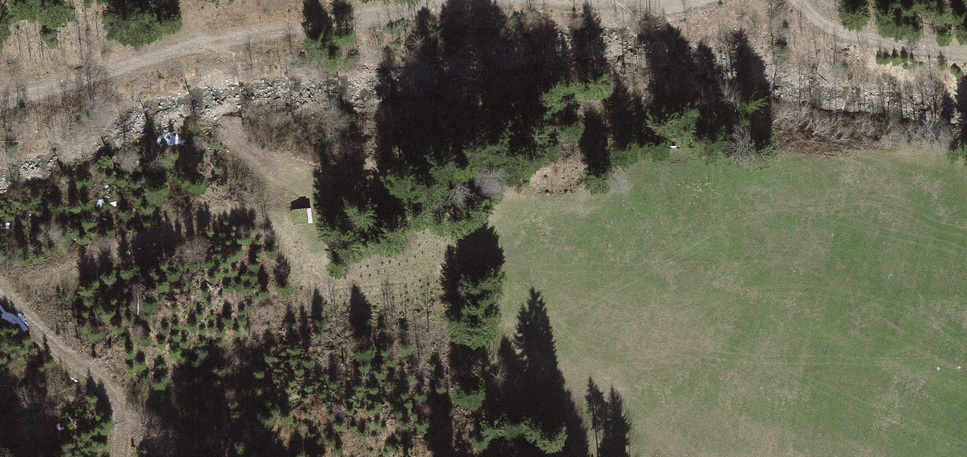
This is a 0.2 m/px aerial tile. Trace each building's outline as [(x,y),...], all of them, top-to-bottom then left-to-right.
[(307,223),(306,207),(293,208),(294,224),(307,223)]
